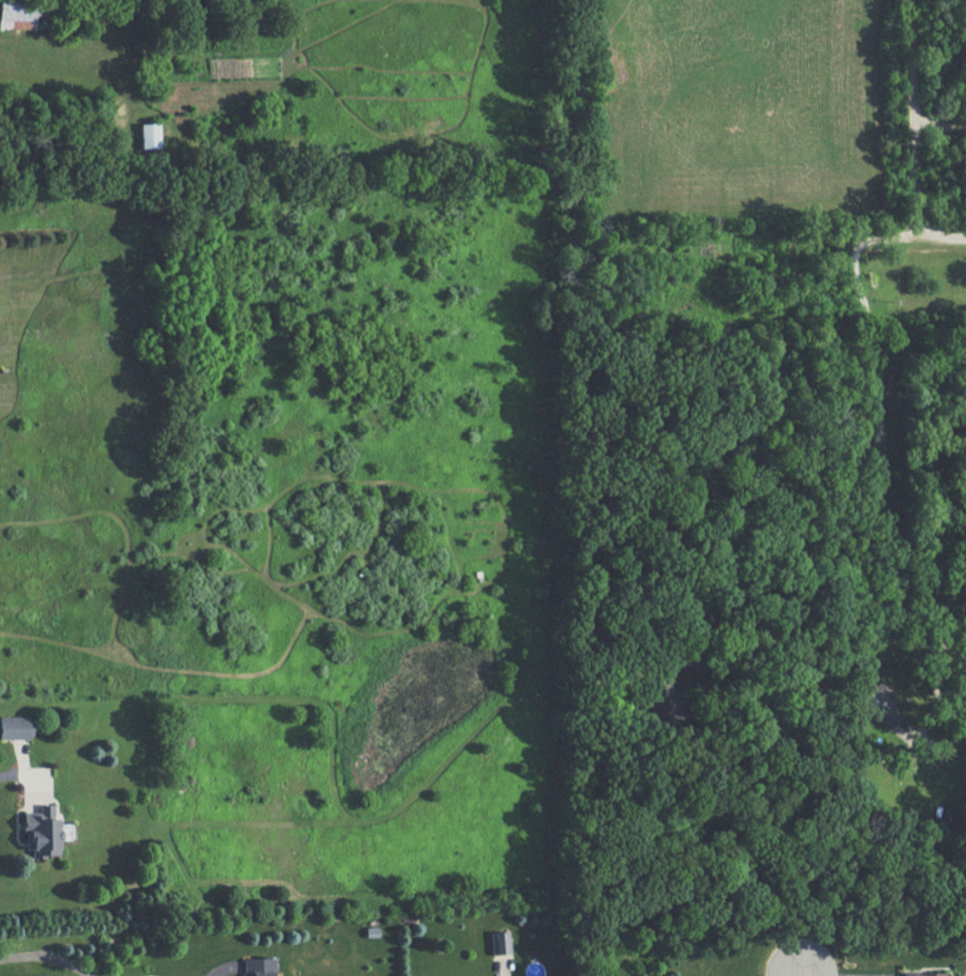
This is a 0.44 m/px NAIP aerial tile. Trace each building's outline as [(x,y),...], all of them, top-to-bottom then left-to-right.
[(33,29),(34,0),(0,0),(0,28),(33,29)] [(158,123),(139,124),(140,148),(159,148),(158,123)] [(870,680),(854,696),(888,729),(904,712),(870,680)] [(0,716),(0,738),(31,738),(31,716),(0,716)] [(39,804),(39,813),(22,813),(22,819),(20,819),(20,833),(24,833),(24,849),(30,849),(30,857),(44,857),(44,854),(57,854),(57,840),(60,838),(61,832),(58,830),(57,830),(57,818),(51,818),(51,804),(39,804)] [(492,954),(510,953),(509,931),(491,932),(492,954)] [(241,975),(244,974),(244,975),(270,975),(270,972),(272,972),(271,958),(241,959),(241,975)]
